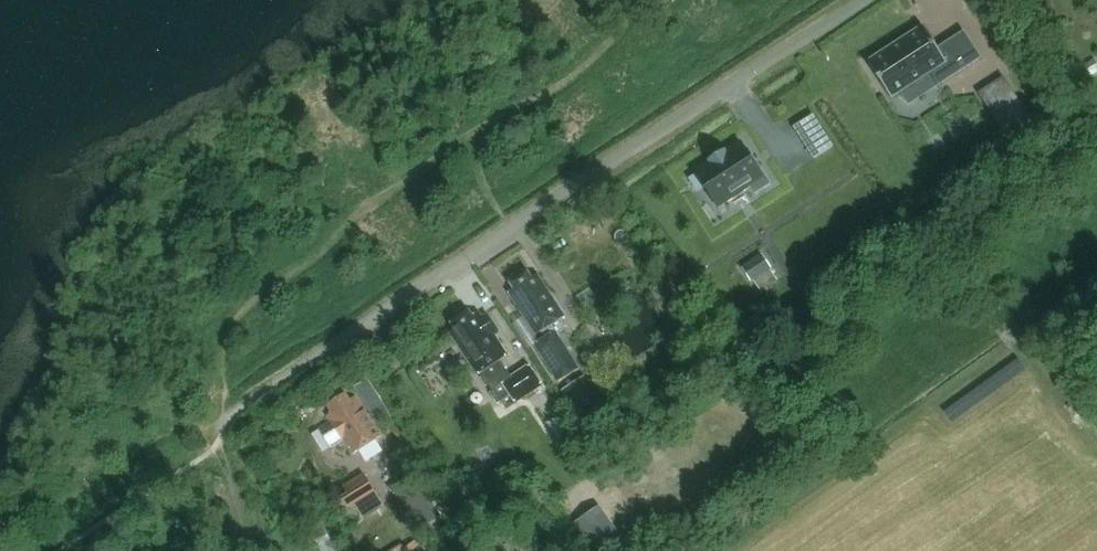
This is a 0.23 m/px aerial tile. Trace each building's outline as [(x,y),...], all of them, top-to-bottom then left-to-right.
[(859,46),(883,81),(919,57),(927,69),(971,39),(954,14),(929,31),(914,9),(859,46)] [(1003,132),(1028,116),(1018,101),(994,117),(1003,132)] [(827,137),(808,150),(814,160),(834,147),(827,137)] [(771,185),(772,185),(762,169),(759,171),(742,144),(728,153),(726,150),(725,150),(726,152),(710,163),(709,161),(708,161),(710,164),(699,172),(708,187),(706,189),(718,207),(727,201),(728,203),(750,188),(755,196),(756,195),(754,193),(769,183),(771,185)] [(763,255),(743,268),(752,283),(754,281),(762,293),(779,282),(771,270),(772,269),(763,255)] [(516,290),(510,294),(537,335),(543,331),(547,338),(554,333),(557,337),(569,329),(555,308),(557,307),(537,277),(532,280),(528,274),(512,284),(516,290)] [(500,362),(508,356),(494,336),(499,333),(487,315),(482,318),(479,314),(473,318),(469,312),(452,324),(456,330),(450,334),(478,376),(479,375),(499,404),(511,396),(516,403),(542,386),(529,367),(511,379),(500,362)] [(547,338),(533,346),(557,384),(578,371),(557,337),(554,333),(547,338)] [(586,378),(562,393),(576,415),(600,400),(586,378)] [(328,417),(331,422),(319,430),(332,449),(344,441),(353,455),(381,437),(356,399),(350,403),(345,396),(329,407),(334,413),(328,417)] [(388,415),(380,402),(369,409),(378,422),(388,415)] [(576,443),(559,417),(548,425),(565,450),(576,443)] [(362,520),(383,508),(363,474),(342,486),(362,520)] [(416,531),(435,519),(408,476),(389,488),(416,531)] [(573,523),(593,550),(611,550),(622,543),(596,506),(573,523)] [(321,523),(309,530),(320,550),(336,550),(321,523)]
